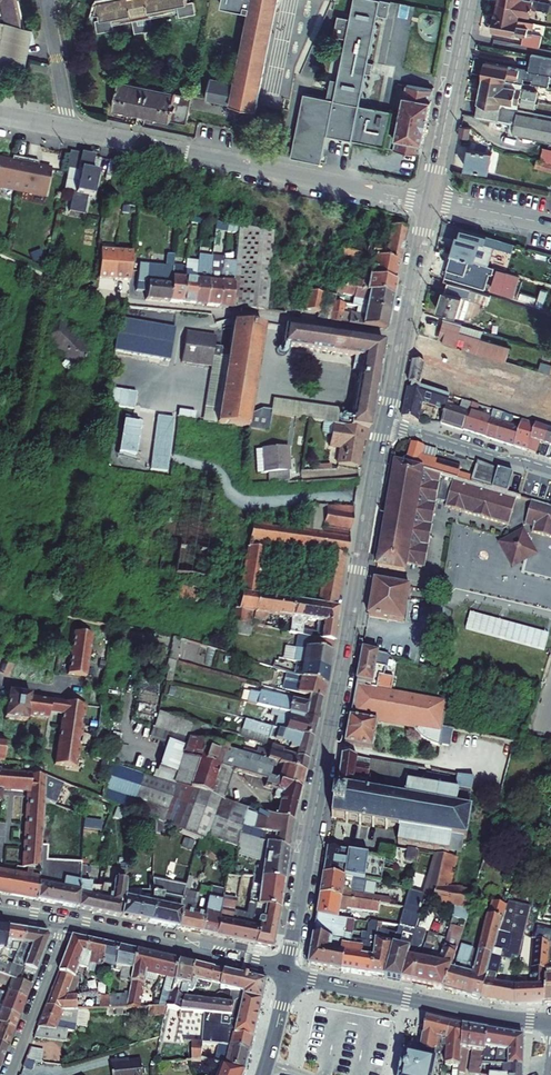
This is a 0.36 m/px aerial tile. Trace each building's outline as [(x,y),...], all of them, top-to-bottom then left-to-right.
[(35,28),(24,26),(18,0),(0,0),(0,66),(2,67),(5,57),(28,62),(35,28)] [(99,2),(95,14),(101,13),(102,19),(96,20),(98,33),(115,29),(113,18),(132,13),(136,33),(154,29),(150,9),(178,4),(180,16),(197,13),(194,1),(189,2),(188,0),(108,0),(99,2)] [(207,80),(203,101),(256,110),(259,94),(276,0),(252,0),(236,85),(207,80)] [(389,152),(392,136),(391,115),(359,110),(364,78),(371,79),(373,65),(367,64),(375,20),(386,22),(390,5),(381,4),(360,0),(354,0),(350,14),(349,21),(336,19),(331,40),(344,43),(341,60),(336,84),(330,83),(328,94),(326,101),(301,97),(290,161),(324,167),(328,140),(389,152)] [(499,2),(537,10),(549,11),(550,6),(550,4),(530,0),(500,0),(499,2)] [(520,14),(535,17),(537,10),(499,2),(497,16),(518,20),(520,14)] [(497,16),(496,15),(493,29),(523,35),(522,44),(539,48),(541,39),(531,37),(533,29),(527,28),(528,22),(518,20),(497,16)] [(532,55),(529,71),(533,72),(531,84),(548,87),(550,75),(550,58),(532,55)] [(523,78),(525,70),(486,62),(484,76),(485,76),(518,83),(521,83),(522,78),(523,78)] [(521,89),(517,88),(518,83),(485,76),(482,89),(515,96),(519,97),(521,89)] [(188,97),(118,83),(111,110),(185,127),(188,97)] [(433,89),(407,85),(395,148),(421,154),(433,89)] [(515,96),(482,89),(479,102),(513,109),(513,104),(515,96)] [(522,98),(536,101),(538,92),(524,90),(522,98)] [(522,98),(521,105),(535,108),(536,101),(522,98)] [(513,109),(479,102),(477,116),(490,119),(510,123),(550,131),(550,116),(513,109)] [(510,123),(490,119),(489,129),(490,131),(508,134),(510,123)] [(510,123),(508,134),(550,143),(550,131),(510,123)] [(461,126),(459,137),(469,139),(471,129),(464,127),(461,126)] [(493,147),(471,141),(466,168),(489,172),(493,153),(492,153),(493,147)] [(543,148),(540,161),(550,164),(550,149),(543,148)] [(94,156),(71,151),(67,168),(64,189),(76,192),(72,201),(69,210),(85,214),(94,196),(98,172),(91,170),(94,156)] [(20,187),(26,156),(13,153),(12,158),(0,156),(0,183),(20,187)] [(39,159),(26,156),(20,187),(46,193),(51,166),(38,164),(39,159)] [(540,161),(537,160),(536,166),(550,171),(550,164),(540,161)] [(133,296),(145,301),(258,313),(264,232),(240,227),(236,272),(180,268),(177,276),(167,276),(167,286),(147,284),(147,279),(135,281),(133,296)] [(318,316),(317,321),(387,332),(405,230),(391,227),(387,247),(366,242),(363,252),(329,246),(328,254),(371,265),(367,284),(347,280),(346,288),(333,286),(331,293),(310,290),(306,313),(318,316)] [(458,235),(452,254),(488,265),(494,247),(512,252),(514,244),(461,228),(459,236),(458,235)] [(98,250),(95,279),(129,282),(131,254),(98,250)] [(498,271),(495,282),(497,283),(495,291),(513,296),(519,277),(498,271)] [(490,295),(448,282),(445,291),(444,291),(438,311),(464,319),(470,300),(487,305),(490,295)] [(61,318),(44,335),(40,344),(69,374),(78,368),(93,353),(61,318)] [(176,327),(120,318),(114,351),(170,361),(176,327)] [(462,325),(444,319),(440,332),(445,334),(443,342),(460,347),(506,361),(510,349),(500,346),(460,333),(462,325)] [(263,326),(233,322),(228,350),(213,347),(212,356),(202,422),(218,423),(248,428),(269,432),(272,411),(262,409),(251,414),(252,400),(263,326)] [(502,337),(462,325),(460,333),(500,346),(502,337)] [(272,411),(270,415),(322,425),(333,426),(331,435),(328,447),(340,448),(337,463),(361,468),(384,342),(285,327),(284,344),(365,357),(361,375),(355,411),(274,399),(272,411)] [(215,335),(187,331),(183,363),(211,369),(212,356),(213,347),(215,335)] [(440,349),(458,354),(460,347),(443,342),(438,341),(418,336),(415,354),(438,359),(440,349)] [(506,361),(460,347),(458,354),(472,358),(470,363),(474,364),(469,378),(501,388),(506,372),(508,364),(509,362),(506,361)] [(524,367),(509,362),(508,364),(513,366),(511,373),(506,372),(501,388),(514,392),(519,378),(521,378),(524,367)] [(413,363),(409,385),(411,385),(421,388),(430,391),(434,376),(424,373),(425,366),(413,363)] [(538,371),(550,375),(550,370),(550,366),(541,363),(538,371)] [(434,376),(436,369),(425,366),(424,373),(434,376)] [(544,380),(546,374),(524,368),(523,373),(544,380)] [(544,380),(523,373),(520,381),(542,387),(544,380)] [(442,379),(434,376),(430,391),(438,393),(442,379)] [(422,404),(445,411),(448,402),(450,397),(438,393),(430,391),(421,388),(411,385),(410,389),(408,388),(402,418),(418,423),(422,404)] [(136,393),(112,389),(110,406),(134,409),(136,393)] [(468,395),(461,393),(459,400),(462,401),(466,402),(468,395)] [(505,407),(468,395),(466,402),(472,404),(487,409),(494,411),(503,414),(505,407)] [(452,408),(454,404),(448,402),(445,411),(441,423),(464,430),(469,413),(472,404),(466,402),(462,401),(459,410),(452,408)] [(486,412),(487,409),(472,404),(469,413),(474,414),(475,409),(486,412)] [(486,437),(494,411),(487,409),(486,412),(475,409),(474,414),(469,413),(464,430),(486,437)] [(500,423),(503,414),(494,411),(486,437),(495,440),(500,423)] [(141,419),(116,415),(114,430),(137,435),(141,419)] [(170,472),(176,417),(158,415),(152,470),(170,472)] [(514,446),(522,421),(513,417),(511,426),(500,423),(495,440),(514,446)] [(527,451),(535,425),(522,421),(514,446),(527,451)] [(531,452),(535,441),(544,444),(550,446),(550,445),(550,431),(535,425),(527,451),(531,452)] [(517,496),(508,493),(513,478),(476,466),(474,478),(460,473),(460,468),(435,460),(436,453),(412,444),(406,464),(396,462),(378,567),(405,572),(406,565),(424,568),(437,501),(447,503),(446,508),(509,527),(515,500),(531,506),(526,523),(534,525),(532,533),(550,539),(550,507),(517,496)] [(546,457),(550,446),(544,444),(540,455),(546,457)] [(287,449),(257,449),(260,487),(291,485),(287,449)] [(306,505),(302,532),(321,535),(326,506),(306,505)] [(302,532),(251,524),(238,609),(234,609),(232,620),(234,620),(253,623),(253,620),(264,622),(265,619),(267,619),(267,614),(289,617),(292,602),(257,597),(266,544),(314,552),(326,554),(325,563),(317,607),(337,610),(338,607),(335,607),(345,558),(353,508),(326,506),(321,535),(302,532)] [(538,555),(524,529),(497,543),(512,570),(538,555)] [(194,573),(195,559),(190,559),(191,549),(182,548),(180,572),(194,573)] [(314,552),(312,561),(325,563),(326,554),(314,552)] [(170,575),(167,596),(176,597),(179,577),(170,575)] [(176,597),(205,603),(209,582),(179,577),(176,597)] [(410,588),(375,582),(369,617),(404,623),(410,588)] [(317,622),(335,625),(337,610),(317,607),(292,602),(289,617),(291,618),(289,633),(299,635),(301,636),(301,631),(302,625),(307,620),(317,622)] [(472,611),(468,628),(547,648),(550,634),(550,631),(472,611)] [(232,632),(251,636),(253,623),(234,620),(232,632)] [(315,634),(314,639),(332,642),(335,625),(317,622),(315,634)] [(315,634),(301,631),(301,636),(314,639),(315,634)] [(74,632),(71,652),(89,655),(92,635),(74,632)] [(294,661),(328,668),(332,642),(314,639),(301,636),(299,635),(296,648),(294,661)] [(176,661),(177,662),(181,639),(173,637),(168,660),(176,661)] [(388,656),(363,650),(357,682),(372,685),(374,674),(379,676),(377,688),(392,691),(394,678),(384,676),(388,656)] [(68,674),(86,677),(89,655),(71,652),(68,674)] [(295,666),(293,675),(299,677),(325,686),(328,668),(294,661),(284,659),(283,663),(295,666)] [(168,660),(166,671),(174,672),(176,661),(168,660)] [(164,682),(171,683),(174,672),(166,671),(164,682)] [(286,673),(282,689),(309,696),(322,699),(325,686),(299,677),(293,675),(286,673)] [(351,717),(345,745),(372,750),(377,721),(412,727),(421,736),(427,741),(434,744),(439,745),(440,744),(443,727),(447,701),(377,689),(356,685),(352,707),(354,710),(353,715),(351,717)] [(167,695),(173,697),(175,688),(169,686),(167,695)] [(259,694),(250,691),(247,702),(272,709),(317,720),(322,699),(309,696),(308,699),(300,697),(299,702),(260,692),(259,694)] [(28,712),(30,698),(31,695),(14,693),(13,697),(8,697),(6,709),(28,712)] [(49,713),(51,701),(30,698),(28,712),(38,713),(49,716),(49,713)] [(62,715),(64,703),(51,701),(49,713),(62,715)] [(85,717),(86,706),(64,703),(62,715),(61,718),(82,723),(83,717),(85,717)] [(6,709),(5,718),(27,721),(27,720),(28,716),(28,712),(6,709)] [(313,739),(317,720),(272,709),(270,715),(277,717),(275,728),(313,739)] [(206,743),(211,727),(158,712),(155,729),(205,743),(206,743)] [(245,719),(242,729),(268,737),(268,738),(289,745),(288,747),(297,750),(295,757),(308,761),(313,739),(275,728),(245,719)] [(61,723),(57,744),(78,747),(79,736),(82,737),(83,727),(81,726),(61,723)] [(449,746),(452,729),(443,727),(440,744),(449,746)] [(165,745),(155,778),(189,789),(205,743),(155,729),(152,728),(149,739),(165,745)] [(242,729),(239,736),(266,744),(268,738),(268,737),(242,729)] [(205,743),(189,789),(208,795),(218,767),(232,772),(250,777),(250,782),(252,785),(274,792),(273,797),(274,800),(279,801),(278,804),(295,809),(300,789),(277,781),(272,780),(274,776),(269,775),(270,771),(263,769),(266,761),(241,754),(206,743),(205,743)] [(78,747),(57,744),(54,765),(75,768),(76,758),(78,758),(80,747),(78,747)] [(93,757),(112,764),(116,752),(95,745),(93,757)] [(295,757),(282,752),(283,750),(271,746),(269,752),(257,748),(256,753),(242,749),(241,754),(266,761),(272,763),(275,764),(281,766),(304,773),(308,761),(295,757)] [(346,753),(340,784),(367,789),(371,766),(359,763),(360,755),(346,753)] [(263,769),(270,771),(271,766),(272,763),(266,761),(263,769)] [(304,773),(281,766),(278,778),(277,781),(300,789),(304,773)] [(208,795),(223,800),(232,772),(218,767),(208,795)] [(21,792),(22,774),(0,772),(0,790),(1,790),(21,792)] [(21,792),(28,792),(27,800),(44,801),(46,776),(22,774),(21,792)] [(207,839),(236,850),(239,835),(265,843),(272,845),(274,835),(253,829),(243,821),(244,816),(250,813),(251,810),(223,800),(208,795),(189,789),(155,778),(143,774),(134,799),(148,804),(144,816),(154,820),(164,825),(197,841),(205,845),(207,839)] [(450,778),(426,774),(424,785),(448,790),(450,778)] [(335,805),(334,814),(400,826),(397,841),(448,851),(449,849),(463,853),(466,838),(469,839),(475,809),(472,808),(478,779),(459,775),(456,791),(448,790),(424,785),(409,783),(407,797),(367,789),(340,784),(338,794),(336,794),(334,804),(335,805)] [(27,800),(26,812),(44,813),(44,801),(27,800)] [(295,809),(278,804),(275,817),(291,823),(295,809)] [(117,810),(114,818),(123,822),(127,814),(117,810)] [(291,823),(275,817),(251,810),(250,813),(244,816),(243,821),(253,829),(274,835),(289,840),(291,823)] [(26,812),(25,826),(42,827),(44,813),(26,812)] [(163,835),(164,825),(154,820),(154,833),(163,835)] [(41,848),(41,846),(42,827),(25,826),(24,846),(41,848)] [(236,850),(236,853),(263,862),(262,865),(272,866),(271,879),(283,880),(287,850),(272,845),(265,843),(239,835),(236,850)] [(274,835),(272,845),(287,850),(289,840),(274,835)] [(191,850),(194,842),(185,838),(182,847),(191,850)] [(197,841),(195,849),(203,851),(205,845),(197,841)] [(24,846),(22,868),(27,869),(34,869),(39,870),(41,848),(24,846)] [(77,909),(80,866),(81,866),(81,863),(47,860),(48,846),(41,846),(41,848),(39,870),(36,900),(77,909)] [(380,846),(379,857),(383,858),(394,860),(395,849),(380,846)] [(204,855),(212,859),(212,856),(205,849),(204,855)] [(379,857),(328,849),(324,874),(353,879),(362,880),(380,883),(383,858),(379,857)] [(400,861),(402,850),(395,849),(394,860),(400,861)] [(416,864),(418,851),(408,849),(406,862),(416,864)] [(438,882),(445,855),(438,854),(431,879),(438,882)] [(438,882),(437,886),(450,887),(457,858),(445,855),(438,882)] [(113,886),(102,884),(102,888),(100,899),(97,913),(120,918),(124,899),(124,889),(125,865),(121,865),(120,871),(115,870),(113,886)] [(261,877),(271,879),(272,866),(262,865),(261,877)] [(83,883),(85,867),(81,866),(80,866),(77,909),(95,913),(97,913),(100,899),(102,888),(90,886),(91,884),(83,883)] [(22,868),(15,867),(14,875),(22,877),(22,868)] [(27,875),(27,869),(22,868),(22,877),(27,878),(25,898),(36,900),(39,870),(34,869),(34,876),(27,875)] [(25,898),(27,878),(21,877),(14,875),(0,873),(0,894),(25,898)] [(380,905),(390,906),(390,901),(391,899),(350,893),(353,879),(324,874),(320,895),(380,905)] [(257,905),(279,910),(283,880),(271,879),(261,877),(260,885),(258,898),(257,905)] [(179,910),(185,886),(152,879),(152,887),(152,892),(151,905),(152,905),(148,924),(176,929),(180,910),(179,910)] [(360,895),(362,880),(353,879),(350,893),(360,895)] [(431,879),(424,900),(427,902),(433,903),(437,886),(438,882),(431,879)] [(250,896),(258,898),(260,885),(252,883),(250,896)] [(149,891),(141,891),(140,903),(124,899),(120,918),(148,924),(152,905),(151,905),(152,892),(152,887),(149,886),(149,891)] [(198,894),(199,888),(190,886),(189,890),(184,889),(184,891),(198,894)] [(437,886),(433,903),(456,909),(453,918),(458,920),(466,922),(470,910),(475,891),(450,887),(437,886)] [(140,903),(141,891),(124,889),(124,899),(140,903)] [(200,934),(214,937),(222,896),(223,891),(212,889),(210,898),(208,898),(205,915),(200,934)] [(176,929),(190,932),(194,913),(193,913),(198,894),(184,891),(179,910),(180,910),(176,929)] [(346,912),(347,909),(379,914),(380,905),(320,895),(317,915),(338,918),(339,911),(346,912)] [(234,911),(236,899),(222,896),(214,937),(254,945),(258,927),(251,925),(255,905),(249,904),(246,914),(234,911)] [(255,905),(251,925),(258,927),(254,945),(271,949),(279,910),(257,905),(258,898),(250,896),(249,904),(255,905)] [(424,900),(408,897),(406,902),(405,908),(397,935),(385,978),(401,982),(416,929),(424,900)] [(505,912),(507,906),(493,902),(486,923),(479,952),(492,956),(499,931),(500,927),(503,921),(505,912)] [(499,931),(509,934),(515,915),(505,912),(503,921),(500,927),(499,931)] [(205,915),(194,913),(190,932),(200,934),(205,915)] [(352,940),(355,921),(338,918),(317,915),(310,959),(309,966),(342,972),(345,954),(340,953),(342,944),(351,946),(352,942),(352,940)] [(527,918),(515,915),(509,934),(512,935),(522,937),(527,918)] [(451,970),(464,930),(455,927),(458,920),(453,918),(445,946),(444,951),(438,964),(434,988),(443,990),(451,970)] [(6,926),(4,941),(2,949),(0,955),(0,956),(5,958),(5,957),(8,950),(16,951),(25,929),(6,926)] [(23,967),(37,931),(25,929),(16,951),(13,961),(11,966),(6,964),(5,966),(2,975),(17,981),(23,967)] [(444,951),(445,946),(435,945),(436,939),(428,937),(427,943),(426,943),(423,951),(421,961),(418,960),(426,932),(416,929),(401,982),(434,988),(438,964),(444,951)] [(385,978),(397,935),(382,931),(378,930),(377,935),(372,976),(385,978)] [(35,972),(48,937),(46,933),(37,931),(23,967),(24,967),(35,972)] [(507,954),(509,934),(499,931),(492,956),(481,1000),(493,1003),(495,985),(502,953),(507,954)] [(360,947),(352,974),(372,976),(377,935),(368,934),(366,942),(361,941),(360,947)] [(90,941),(73,937),(60,973),(76,978),(80,969),(87,971),(90,956),(87,956),(90,941)] [(360,947),(361,941),(352,940),(352,942),(351,946),(342,944),(340,953),(345,954),(342,972),(352,974),(360,947)] [(87,956),(90,956),(87,971),(105,975),(107,969),(103,968),(108,945),(90,941),(87,956)] [(550,953),(550,943),(540,941),(536,968),(532,967),(531,986),(515,987),(504,986),(502,1004),(515,1006),(544,1005),(545,969),(550,970),(550,953)] [(120,980),(131,983),(138,952),(108,945),(103,968),(107,969),(122,972),(120,980)] [(451,970),(443,990),(453,993),(472,998),(475,985),(472,984),(474,976),(475,972),(473,971),(474,970),(472,966),(468,965),(472,950),(473,949),(462,946),(454,970),(451,970)] [(481,1000),(492,956),(479,952),(472,950),(468,965),(472,966),(474,970),(473,971),(475,972),(474,976),(472,984),(475,985),(472,998),(481,1000)] [(181,962),(138,952),(131,983),(130,993),(129,996),(127,1005),(128,1009),(140,1009),(145,984),(147,974),(157,976),(167,978),(159,1008),(168,1007),(171,994),(181,962)] [(197,965),(181,962),(171,994),(186,998),(187,997),(189,990),(190,987),(192,988),(197,965)] [(197,965),(192,988),(190,987),(189,990),(193,991),(195,987),(197,985),(200,986),(199,988),(206,989),(211,987),(212,984),(212,983),(215,970),(197,965)] [(30,986),(35,972),(24,967),(22,971),(24,971),(19,982),(30,986)] [(80,969),(76,978),(80,980),(84,981),(87,971),(80,969)] [(212,984),(222,986),(225,972),(215,970),(212,983),(212,984)] [(222,986),(221,989),(231,991),(230,997),(238,1001),(244,998),(263,1002),(267,982),(225,972),(222,986)] [(56,982),(76,990),(80,980),(76,978),(60,973),(56,982)] [(147,974),(145,984),(151,985),(151,981),(156,982),(157,976),(147,974)] [(8,987),(6,993),(24,1000),(30,986),(19,982),(17,981),(2,975),(0,975),(0,984),(8,987)] [(73,997),(76,990),(56,982),(53,992),(68,997),(73,997)] [(502,1004),(504,986),(495,985),(493,1003),(502,1004)] [(1,1005),(19,1012),(24,1000),(6,993),(0,991),(0,1004),(1,1005)] [(47,1006),(62,1011),(68,997),(53,992),(47,1006)] [(203,1006),(204,1002),(186,999),(186,998),(171,994),(168,1007),(181,1011),(182,1011),(194,1012),(205,1013),(206,1006),(203,1006)] [(129,996),(125,995),(109,996),(110,1010),(126,1009),(128,1009),(127,1005),(129,996)] [(107,1010),(110,1010),(109,996),(100,996),(100,1010),(107,1010)] [(78,1011),(78,997),(73,997),(68,997),(62,1011),(78,1011)] [(96,1010),(97,997),(78,997),(78,1011),(79,1011),(90,1010),(96,1010)] [(238,1025),(240,1013),(259,1017),(263,1002),(244,998),(238,1001),(234,1002),(234,1005),(233,1007),(232,1015),(205,1013),(204,1022),(205,1022),(216,1023),(226,1024),(230,1024),(230,1023),(238,1025)] [(232,1015),(233,1007),(234,1005),(217,1003),(207,1002),(206,1006),(205,1013),(232,1015)] [(0,1008),(0,1024),(13,1029),(19,1012),(1,1005),(0,1008)] [(76,1026),(79,1011),(78,1011),(62,1011),(47,1006),(39,1028),(57,1031),(57,1029),(68,1031),(76,1032),(76,1026)] [(149,1008),(148,1016),(165,1015),(168,1007),(159,1008),(149,1008)] [(87,1028),(90,1010),(79,1011),(76,1026),(87,1028)] [(181,1011),(178,1023),(193,1025),(194,1012),(182,1011),(181,1011)] [(193,1025),(204,1026),(205,1022),(204,1022),(205,1013),(194,1012),(193,1025)] [(251,1051),(259,1017),(240,1013),(238,1025),(230,1023),(230,1024),(226,1024),(224,1035),(209,1033),(209,1040),(205,1040),(204,1043),(219,1045),(231,1048),(232,1046),(251,1051)] [(442,1048),(442,1039),(435,1037),(439,1021),(426,1018),(420,1052),(423,1052),(441,1055),(441,1052),(442,1048)] [(448,1040),(449,1024),(439,1021),(435,1037),(442,1039),(448,1040)] [(6,1047),(13,1029),(0,1024),(0,1044),(6,1047)] [(459,1067),(463,1027),(449,1024),(448,1040),(442,1039),(442,1048),(447,1049),(445,1066),(453,1066),(459,1067)] [(470,1074),(481,1074),(485,1048),(487,1031),(463,1027),(459,1067),(459,1073),(465,1074),(469,1050),(473,1051),(469,1074),(470,1074)] [(35,1038),(66,1042),(68,1031),(57,1029),(57,1031),(39,1028),(35,1038)] [(509,1066),(523,1067),(524,1037),(487,1031),(485,1048),(509,1051),(509,1066)] [(200,1033),(199,1043),(203,1043),(204,1043),(205,1040),(209,1040),(209,1033),(200,1033)] [(193,1043),(192,1062),(201,1061),(203,1043),(199,1043),(193,1043)] [(223,1066),(246,1072),(251,1051),(232,1046),(231,1048),(219,1045),(215,1063),(223,1066)] [(31,1048),(26,1060),(42,1063),(44,1051),(31,1048)] [(441,1055),(423,1052),(423,1057),(437,1060),(440,1061),(441,1055)] [(404,1053),(399,1074),(434,1074),(437,1060),(423,1057),(404,1053)] [(112,1074),(143,1074),(141,1061),(111,1064),(112,1074)] [(246,1072),(223,1066),(219,1074),(245,1074),(246,1072)] [(523,1067),(509,1066),(507,1066),(507,1067),(491,1066),(489,1074),(523,1074),(523,1067)]
